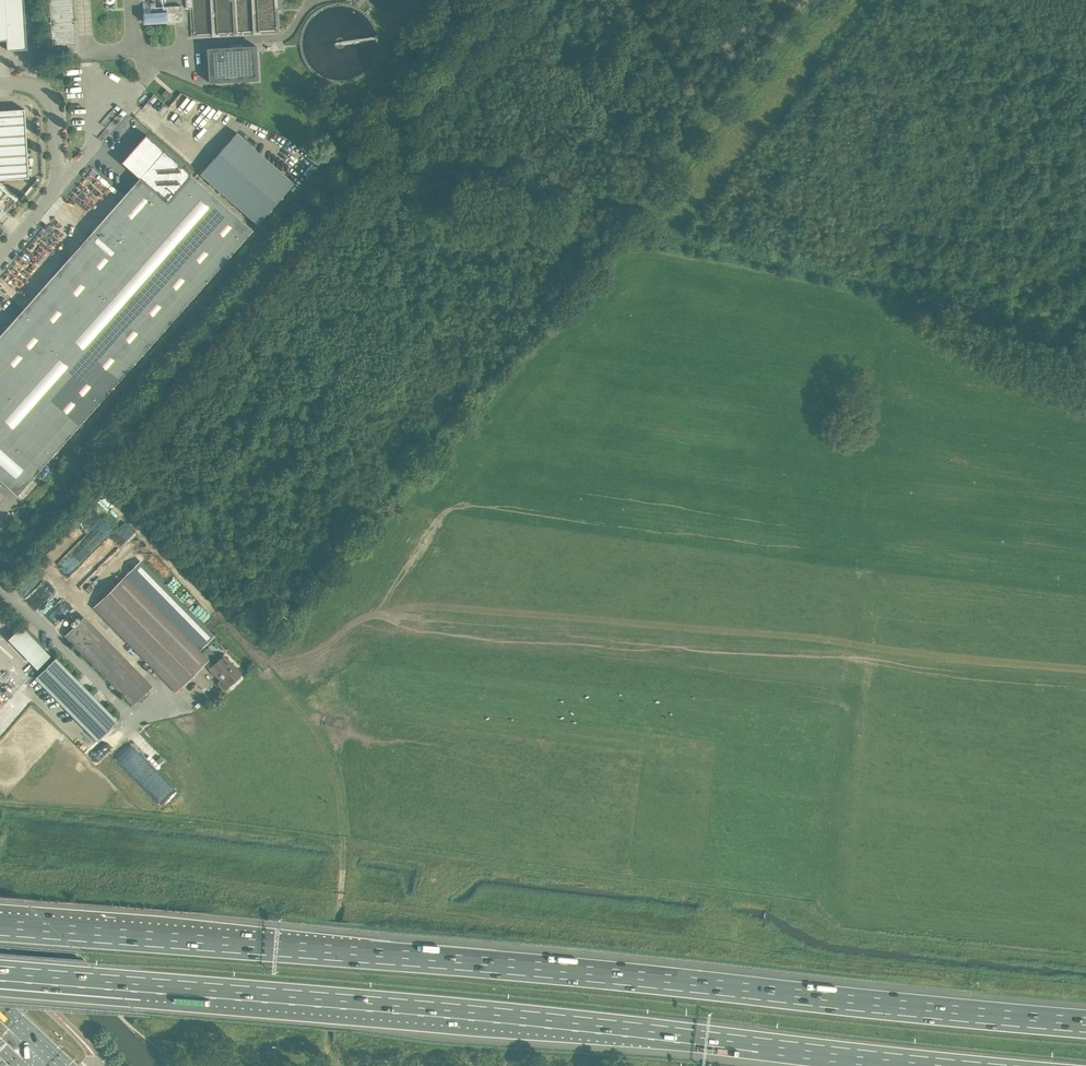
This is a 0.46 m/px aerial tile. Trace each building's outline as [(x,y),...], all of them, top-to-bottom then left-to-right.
[(8,40),(8,50),(28,49),(26,0),(0,0),(0,40),(8,40)] [(143,22),(182,19),(181,5),(155,7),(155,2),(150,3),(150,0),(142,0),(143,22)] [(209,82),(254,80),(258,80),(256,45),(207,48),(209,82)] [(172,95),(167,89),(162,95),(168,100),(172,95)] [(29,178),(25,109),(0,110),(0,179),(29,178)] [(237,132),(200,174),(257,224),(294,183),(237,132)] [(152,138),(145,143),(141,147),(136,153),(134,156),(132,158),(133,161),(135,166),(140,171),(146,173),(137,182),(126,194),(105,217),(82,243),(0,335),(0,418),(5,423),(0,428),(0,430),(10,438),(43,466),(254,224),(152,138)] [(10,438),(0,430),(0,450),(10,438)] [(10,438),(0,450),(0,480),(17,494),(43,466),(10,438)] [(140,561),(93,607),(176,691),(206,662),(211,667),(209,668),(217,676),(218,674),(222,678),(218,683),(225,690),(241,674),(223,655),(218,660),(212,655),(209,659),(200,650),(214,636),(140,561)] [(65,636),(119,690),(133,705),(149,689),(81,619),(65,636)] [(37,665),(47,655),(21,628),(11,638),(37,665)] [(55,657),(35,677),(63,706),(97,740),(117,720),(55,657)]
